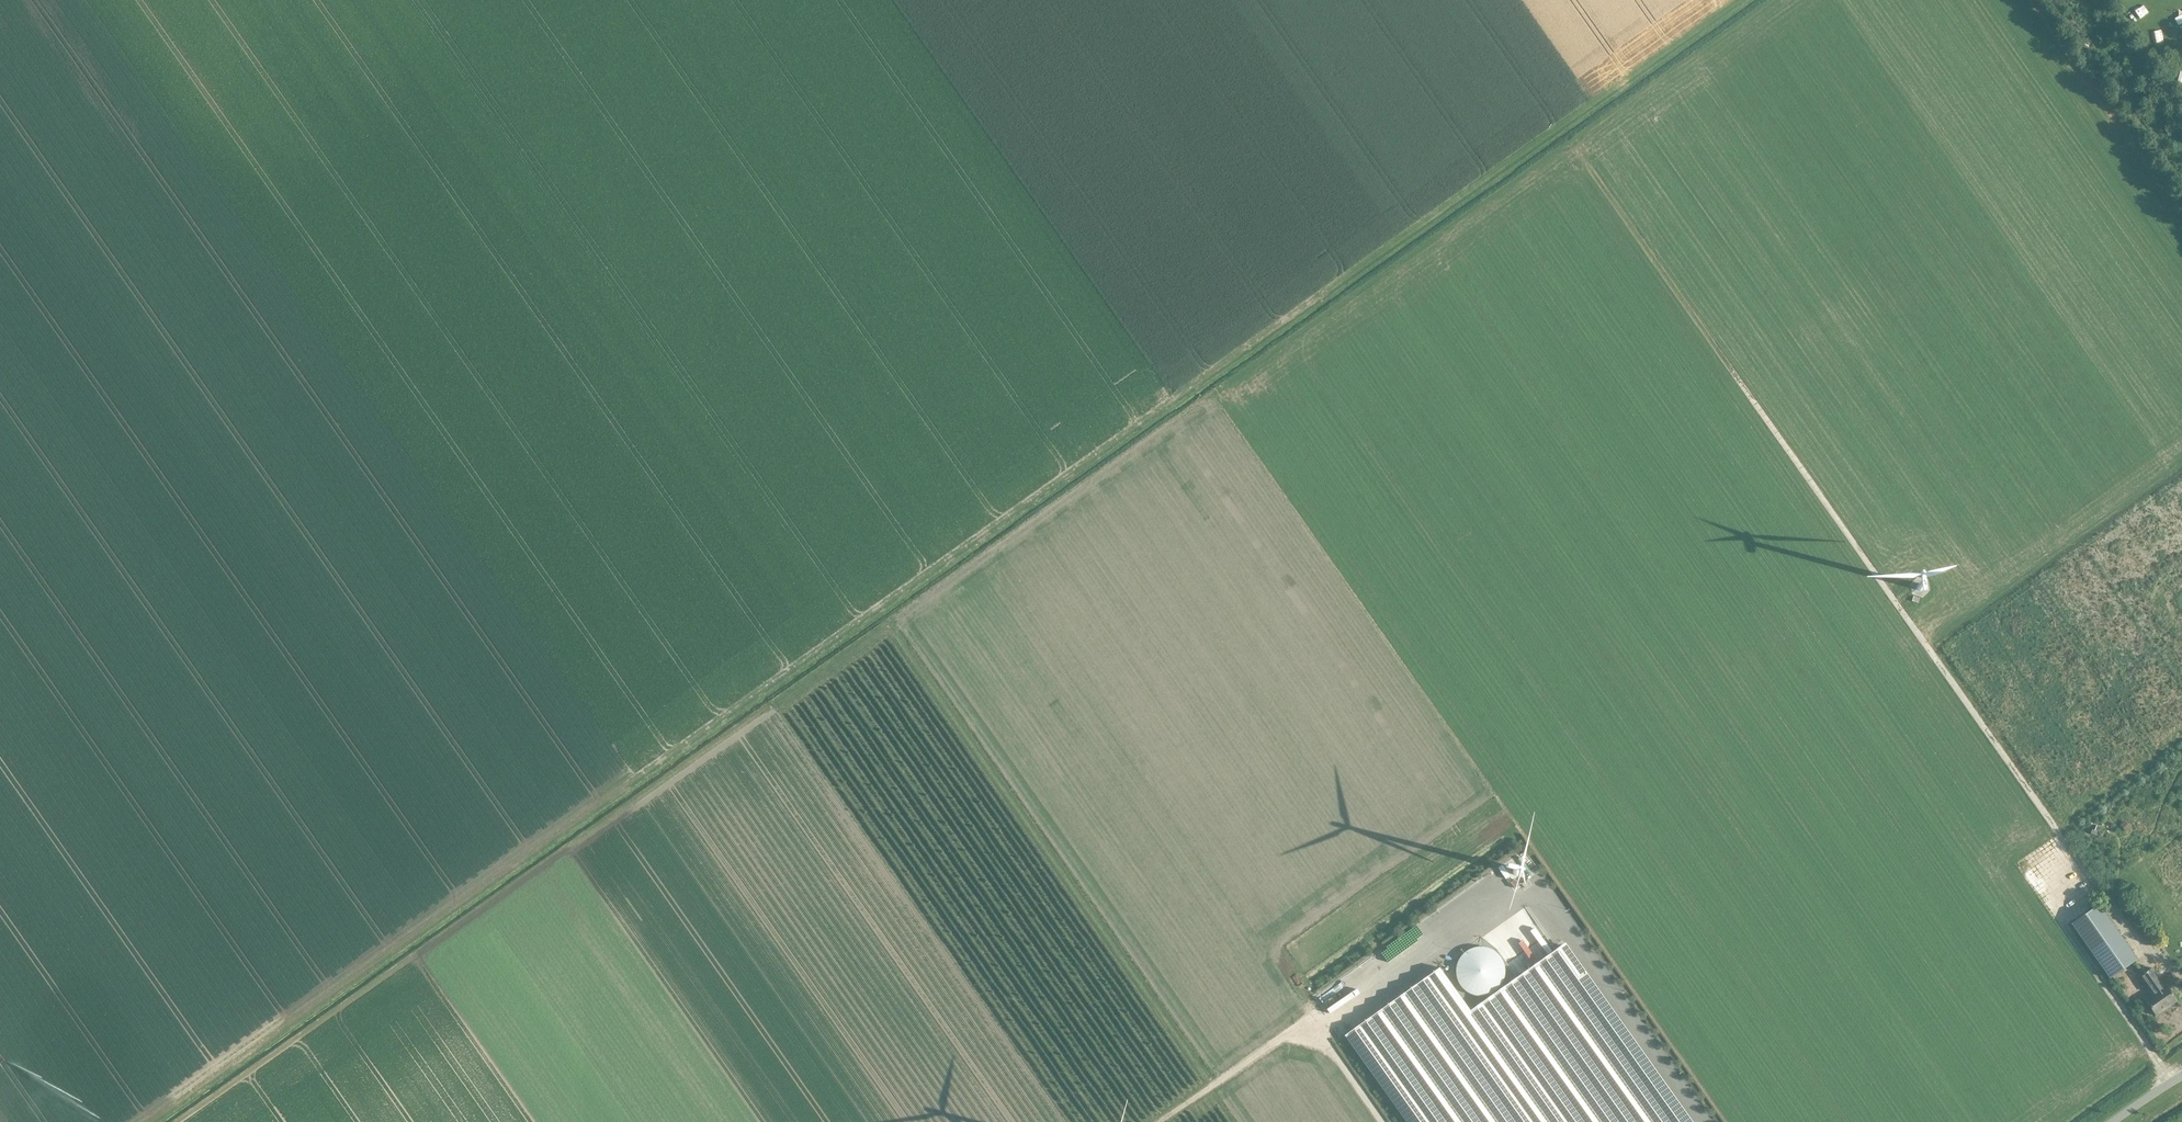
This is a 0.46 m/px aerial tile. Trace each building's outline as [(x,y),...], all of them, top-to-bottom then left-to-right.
[(2157,45),(2162,35),(2151,30),(2146,40),(2157,45)] [(2177,70),(2173,83),(2181,86),(2181,71),(2177,70)] [(2137,960),(2099,905),(2072,924),(2110,978),(2137,960)] [(1570,940),(1564,943),(1572,955),(1578,952),(1570,940)] [(1415,986),(1383,1009),(1348,1034),(1412,1121),(1688,1121),(1562,945),(1557,950),(1522,974),(1471,1011),(1440,968),(1415,986)] [(1486,947),(1482,946),(1480,946),(1477,946),(1474,947),(1471,948),(1468,949),(1465,950),(1462,953),(1459,956),(1457,960),(1456,962),(1455,964),(1455,968),(1455,974),(1455,978),(1457,982),(1459,986),(1463,990),(1467,993),(1471,995),(1476,996),(1482,996),(1488,995),(1493,993),(1497,990),(1501,985),(1504,980),(1505,975),(1505,969),(1504,964),(1502,958),(1499,955),(1495,951),(1491,948),(1486,947)] [(2152,968),(2140,976),(2153,995),(2144,1000),(2155,1016),(2177,1001),(2166,986),(2164,986),(2152,968)] [(1214,1059),(1222,1071),(1233,1064),(1225,1052),(1214,1059)]
